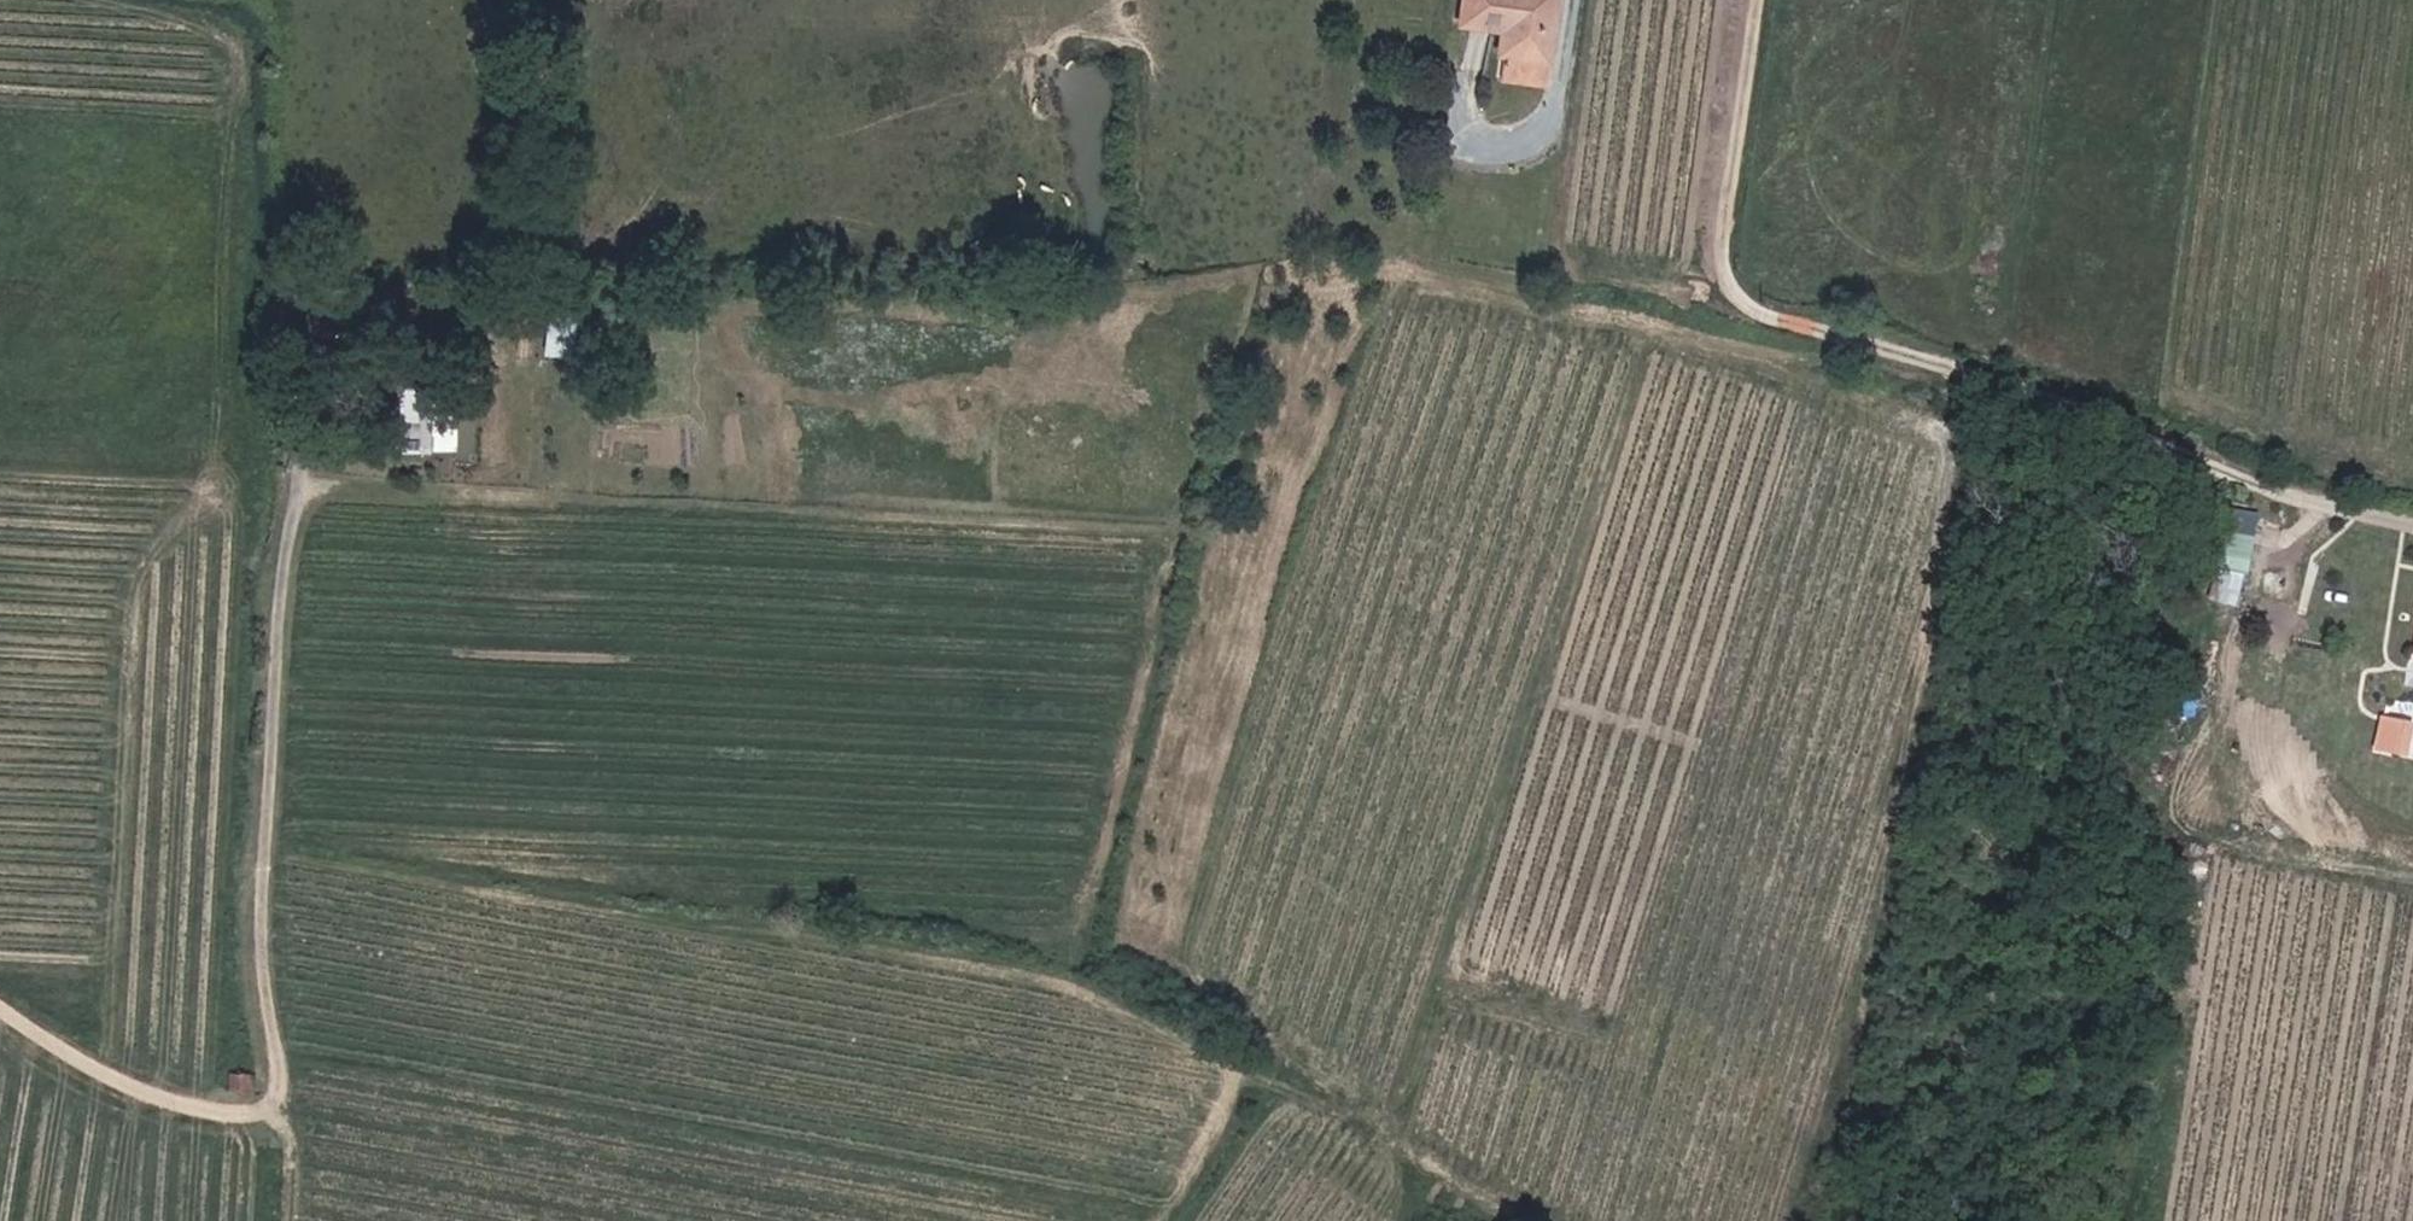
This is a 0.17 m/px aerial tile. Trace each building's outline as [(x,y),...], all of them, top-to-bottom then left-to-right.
[(1464,26),(1507,31),(1504,56),(1551,62),(1559,0),(1467,0),(1464,26)] [(392,404),(389,447),(458,451),(461,409),(392,404)] [(2209,599),(2244,603),(2253,509),(2218,505),(2209,599)] [(2412,723),(2412,721),(2381,713),(2372,749),(2405,757),(2412,723)] [(247,1065),(231,1066),(232,1079),(249,1077),(247,1065)]
